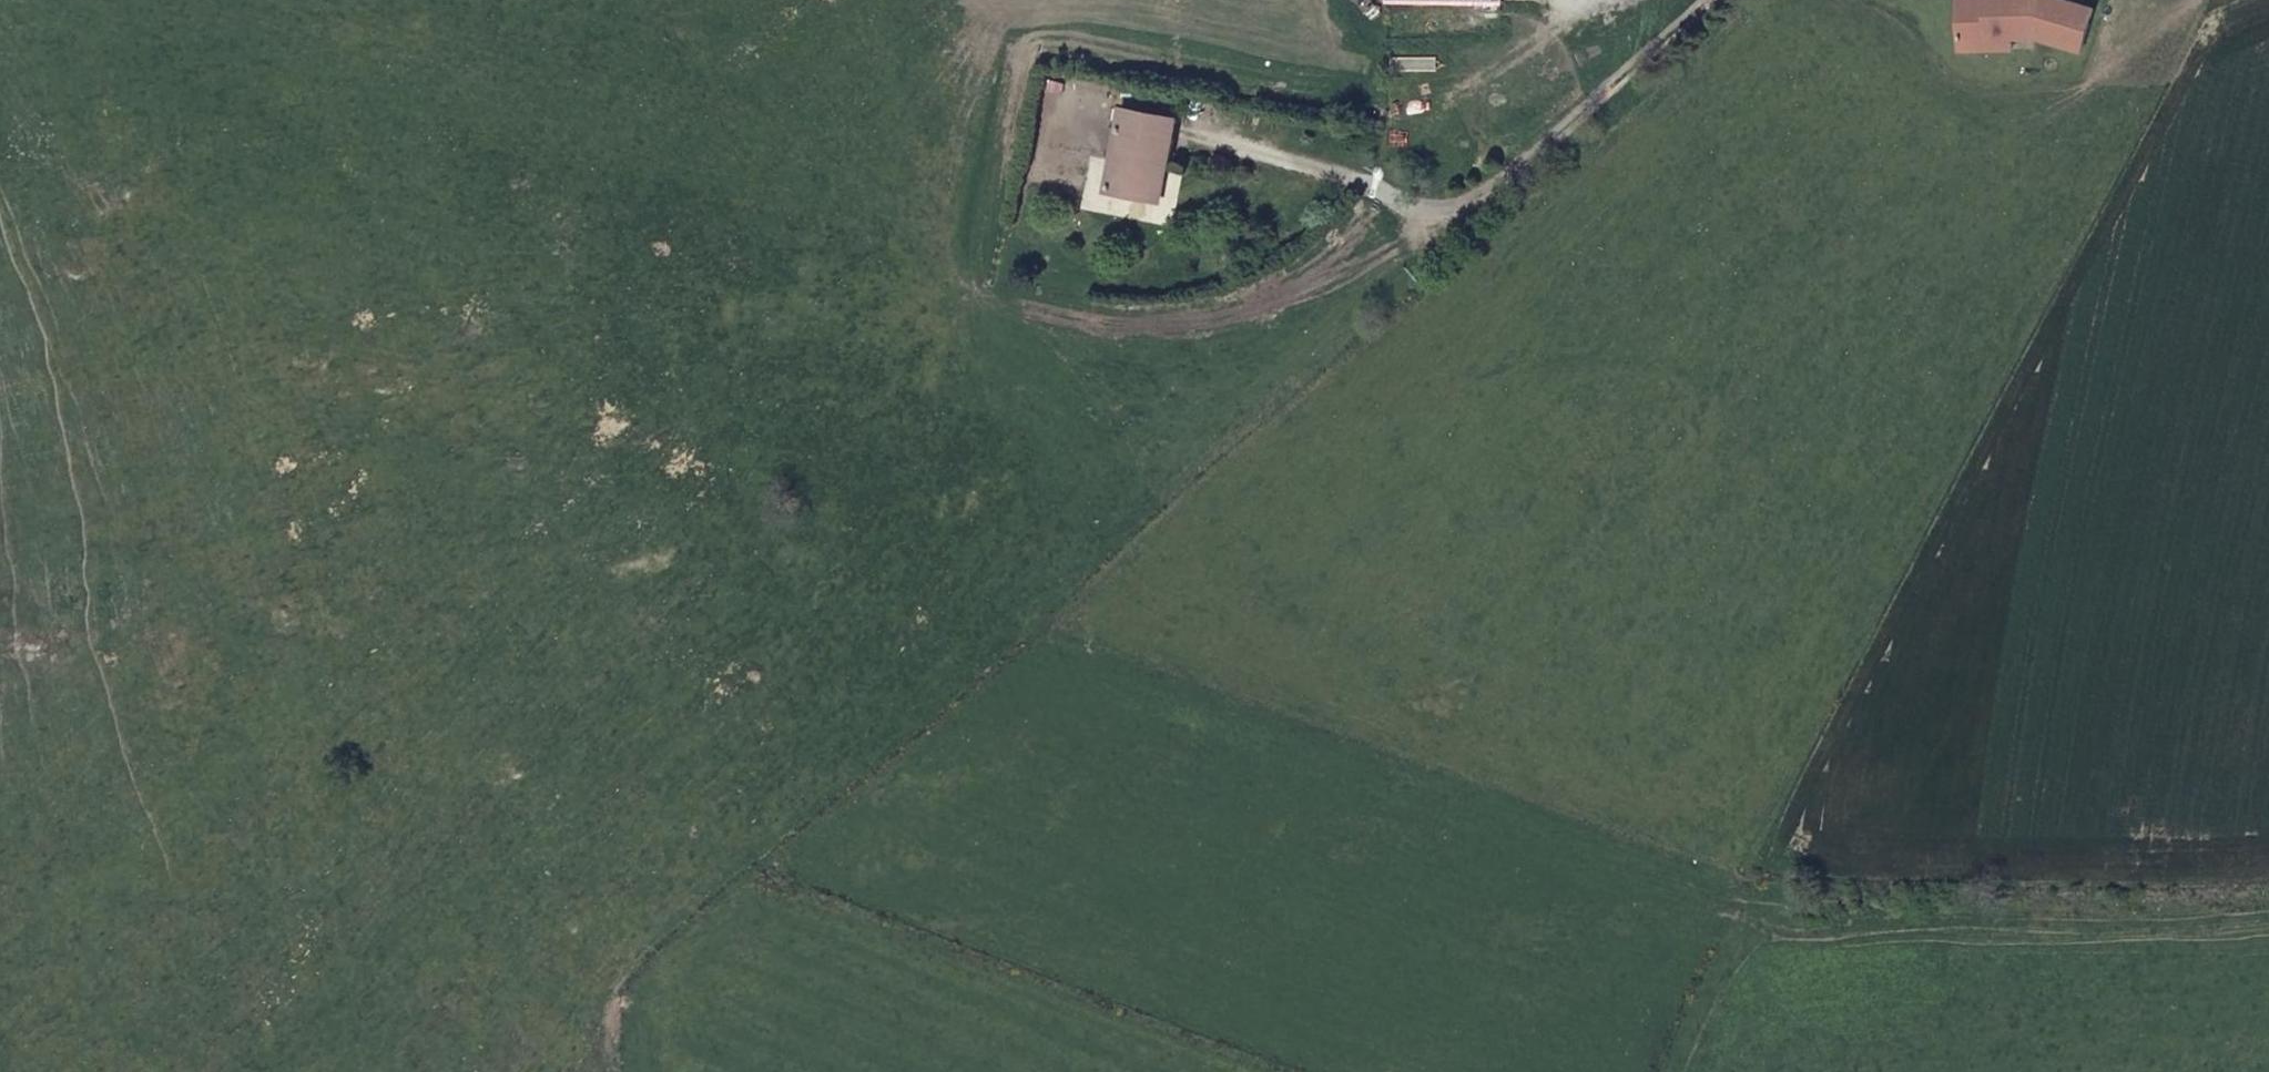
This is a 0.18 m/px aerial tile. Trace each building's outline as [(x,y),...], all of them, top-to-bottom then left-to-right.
[(1378,5),(1487,9),(1487,0),(1378,0),(1378,5)] [(2038,38),(2083,51),(2095,11),(2059,0),(1961,0),(1962,51),(1990,50),(1990,39),(2038,38)] [(1990,50),(2014,49),(2013,39),(1990,39),(1990,50)] [(1115,115),(1106,165),(1154,180),(1155,170),(1164,172),(1171,128),(1115,115)] [(1154,180),(1106,165),(1101,196),(1149,208),(1154,180)]
